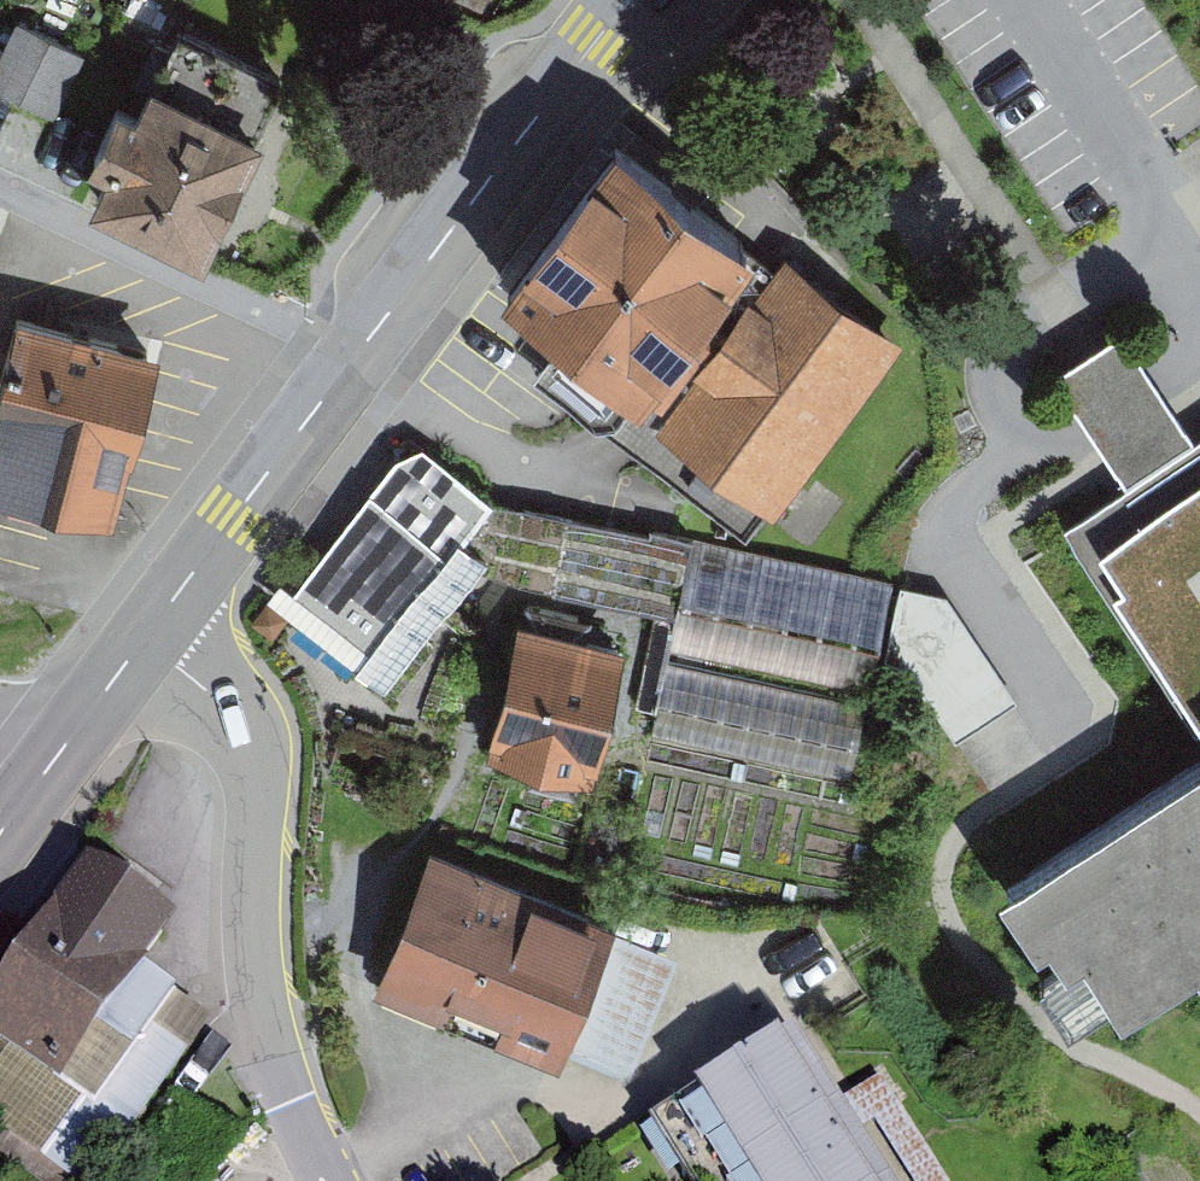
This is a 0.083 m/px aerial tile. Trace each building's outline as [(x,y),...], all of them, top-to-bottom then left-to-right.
[(498,0),(446,0),(481,24),(498,0)] [(18,22),(0,64),(0,98),(61,124),(91,53),(18,22)] [(288,85),(175,36),(134,129),(116,121),(89,182),(111,192),(96,227),(205,274),(288,85)] [(763,259),(613,150),(494,314),(551,355),(529,385),(568,413),(596,434),(615,435),(629,415),(641,425),(649,410),(758,264),(763,259)] [(900,352),(786,267),(777,279),(758,264),(649,410),(666,423),(656,437),(773,523),(900,352)] [(21,309),(0,390),(0,500),(114,529),(161,345),(21,309)] [(1053,383),(1129,500),(1199,454),(1123,337),(1053,383)] [(422,454),(394,467),(293,595),(279,584),(263,605),(385,701),(488,570),(462,550),(493,510),(422,454)] [(1199,454),(1129,500),(1070,539),(1199,736),(1199,454)] [(670,653),(693,544),(651,535),(649,542),(564,524),(548,597),(652,619),(633,710),(657,715),(667,666),(670,653)] [(894,586),(693,544),(670,653),(871,695),(894,586)] [(942,598),(901,592),(891,639),(955,744),(1015,704),(942,598)] [(593,627),(522,611),(488,761),(594,785),(624,655),(589,647),(593,627)] [(866,707),(667,666),(657,715),(651,741),(851,782),(866,707)] [(1121,1036),(1195,987),(1199,994),(1199,784),(1003,913),(1038,968),(1051,959),(1069,986),(1082,978),(1121,1036)] [(0,984),(0,1026),(90,1089),(48,1148),(92,1179),(211,1011),(177,988),(184,979),(146,953),(174,913),(92,855),(0,984)] [(433,856),(373,993),(556,1072),(616,935),(433,856)] [(678,964),(620,941),(572,1058),(630,1082),(678,964)] [(673,1090),(729,1180),(849,1180),(882,1160),(792,1017),(673,1090)] [(878,1069),(854,1085),(915,1180),(950,1180),(878,1069)] [(882,1160),(849,1180),(896,1180),(882,1160)]
